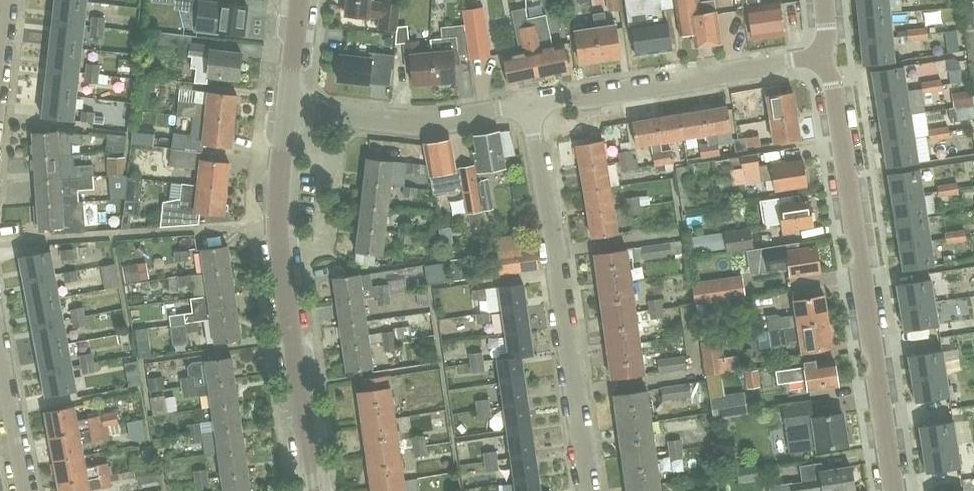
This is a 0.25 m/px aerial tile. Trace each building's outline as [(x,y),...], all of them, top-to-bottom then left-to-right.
[(84,26),(86,2),(69,0),(55,0),(52,22),(53,22),(77,25),(84,26)] [(247,6),(221,3),(209,2),(209,0),(175,0),(174,8),(199,10),(196,32),(219,34),(219,31),(244,34),(247,6)] [(369,2),(370,0),(347,0),(345,14),(368,16),(368,14),(381,16),(380,28),(397,30),(399,30),(399,26),(401,5),(369,2)] [(620,0),(608,0),(610,12),(621,10),(620,0)] [(671,49),(667,25),(677,23),(674,0),(639,0),(643,24),(632,25),(636,55),(671,49)] [(681,34),(693,32),(695,46),(721,42),(715,1),(699,3),(698,0),(676,0),(681,34)] [(752,37),(784,32),(779,2),(759,5),(758,0),(747,0),(752,37)] [(888,0),(856,0),(858,16),(859,16),(886,14),(890,13),(888,0)] [(962,2),(964,30),(968,29),(973,29),(973,1),(962,2)] [(109,5),(109,15),(134,15),(134,5),(109,5)] [(490,55),(483,6),(463,9),(470,58),(490,55)] [(509,86),(539,79),(529,26),(530,25),(529,17),(527,9),(514,12),(520,52),(504,56),(509,86)] [(620,57),(619,51),(615,20),(607,21),(606,12),(594,14),(596,28),(600,60),(620,57)] [(892,37),(890,13),(886,14),(859,16),(858,16),(860,40),(861,40),(888,37),(892,37)] [(569,73),(563,43),(552,45),(545,14),(529,17),(530,25),(529,26),(539,79),(569,73)] [(92,16),(91,26),(104,27),(105,18),(92,16)] [(75,48),(81,49),(84,26),(77,25),(53,22),(52,22),(49,46),(51,46),(75,48)] [(580,62),(600,60),(596,28),(586,29),(586,24),(575,26),(580,62)] [(104,27),(91,26),(90,35),(103,37),(104,27)] [(397,30),(396,45),(405,44),(405,43),(408,43),(406,26),(399,26),(399,30),(397,30)] [(450,81),(455,81),(453,57),(467,56),(465,33),(464,27),(441,29),(442,40),(431,41),(432,54),(435,82),(439,82),(439,86),(450,85),(450,81)] [(136,38),(136,29),(104,28),(104,37),(136,38)] [(242,54),(227,52),(227,49),(193,45),(194,36),(160,33),(159,45),(191,49),(190,57),(193,57),(192,68),(209,70),(208,77),(239,80),(242,54)] [(894,61),(892,37),(888,37),(861,40),(860,40),(863,64),(894,61)] [(413,85),(435,82),(432,54),(419,55),(418,42),(408,43),(405,43),(405,44),(406,61),(411,61),(413,85)] [(47,69),(78,73),(81,49),(75,48),(51,46),(49,46),(47,69)] [(340,55),(337,80),(368,84),(371,58),(340,55)] [(129,73),(131,59),(121,58),(119,72),(129,73)] [(85,72),(99,74),(100,65),(86,63),(85,72)] [(907,90),(903,66),(872,70),(876,95),(902,91),(907,90)] [(44,93),(76,97),(78,73),(47,69),(44,93)] [(98,83),(99,74),(85,72),(84,82),(98,83)] [(103,73),(101,83),(133,89),(135,79),(103,73)] [(157,79),(140,77),(137,109),(151,110),(153,92),(156,92),(157,79)] [(923,89),(943,86),(942,80),(922,83),(923,89)] [(943,86),(923,89),(924,95),(944,91),(943,86)] [(911,114),(907,90),(902,91),(876,95),(879,119),(880,118),(906,114),(911,114)] [(954,93),(957,107),(973,105),(973,97),(973,90),(954,93)] [(195,117),(235,121),(237,95),(198,91),(197,103),(180,101),(179,115),(195,117)] [(767,96),(770,119),(796,115),(792,92),(767,96)] [(73,121),(76,97),(44,93),(42,117),(73,121)] [(702,109),(706,133),(708,143),(710,156),(720,155),(716,132),(730,129),(726,105),(702,109)] [(973,118),(973,105),(957,107),(946,109),(947,122),(973,118)] [(706,133),(702,109),(679,113),(683,137),(706,133)] [(95,116),(96,111),(83,110),(81,120),(95,122),(95,116)] [(683,137),(679,113),(655,117),(659,141),(683,137)] [(914,137),(911,114),(906,114),(880,118),(879,119),(883,142),(914,137)] [(800,138),(796,115),(770,119),(774,142),(800,138)] [(192,142),(232,147),(235,121),(195,117),(192,142)] [(659,141),(655,117),(631,121),(635,145),(652,143),(659,141)] [(950,126),(940,128),(942,139),(951,138),(950,126)] [(942,139),(940,128),(930,129),(931,134),(932,141),(942,139)] [(153,145),(154,133),(132,130),(131,143),(153,145)] [(34,157),(72,155),(71,142),(82,144),(83,134),(57,131),(33,132),(34,157)] [(477,152),(475,152),(484,198),(486,209),(495,207),(493,196),(488,171),(506,167),(499,131),(474,136),(477,152)] [(107,145),(112,145),(113,152),(125,151),(127,135),(106,133),(107,145)] [(746,137),(747,146),(761,144),(759,135),(746,137)] [(747,146),(746,137),(733,139),(735,151),(747,150),(747,146)] [(918,162),(914,137),(883,142),(886,167),(918,162)] [(425,144),(430,174),(431,174),(435,193),(436,194),(447,193),(448,191),(455,190),(458,187),(455,170),(450,140),(425,144)] [(580,168),(606,164),(603,140),(576,144),(580,168)] [(662,151),(661,151),(659,141),(652,143),(655,165),(664,164),(662,151)] [(710,156),(708,143),(699,144),(701,158),(710,156)] [(201,160),(201,151),(179,149),(164,147),(163,157),(172,158),(171,166),(199,170),(198,184),(198,185),(227,188),(230,163),(201,160)] [(671,149),(662,151),(664,164),(672,163),(671,149)] [(618,152),(619,161),(633,159),(631,150),(618,152)] [(772,179),(774,190),(806,185),(802,160),(784,163),(784,160),(770,162),(770,164),(760,166),(758,153),(741,155),(741,157),(715,161),(717,173),(743,169),(743,171),(760,168),(762,181),(772,179)] [(94,177),(94,167),(86,168),(74,168),(73,154),(72,155),(34,157),(36,181),(60,179),(73,178),(87,177),(94,177)] [(124,157),(109,158),(110,175),(122,174),(124,157)] [(364,182),(390,185),(393,161),(367,158),(364,182)] [(633,159),(619,161),(621,170),(634,168),(633,159)] [(418,174),(419,164),(408,163),(406,173),(418,174)] [(484,210),(476,164),(461,167),(469,212),(484,210)] [(584,191),(610,187),(606,164),(580,168),(584,191)] [(694,209),(687,165),(675,166),(682,211),(694,209)] [(923,193),(919,168),(888,173),(891,198),(892,198),(918,194),(923,193)] [(142,179),(127,177),(123,214),(138,216),(142,179)] [(38,204),(62,202),(60,179),(36,181),(38,204)] [(361,205),(388,208),(390,185),(364,182),(361,205)] [(957,187),(956,182),(937,185),(938,190),(957,187)] [(199,211),(224,214),(227,188),(198,185),(198,184),(186,183),(184,198),(179,197),(164,200),(161,225),(198,223),(199,211)] [(419,188),(406,186),(404,195),(418,197),(419,188)] [(588,214),(614,210),(610,187),(584,191),(588,214)] [(958,193),(957,187),(938,190),(939,196),(958,193)] [(524,204),(522,189),(513,191),(515,206),(524,204)] [(927,217),(923,193),(918,194),(892,198),(891,198),(895,221),(895,222),(927,217)] [(809,201),(799,202),(798,194),(759,200),(763,225),(780,222),(782,233),(797,230),(796,227),(812,225),(809,201)] [(626,198),(627,207),(640,205),(638,195),(626,198)] [(655,201),(655,210),(676,211),(676,202),(655,201)] [(39,228),(63,227),(62,202),(38,204),(39,228)] [(359,228),(385,231),(388,208),(361,205),(359,228)] [(640,205),(627,207),(629,217),(642,214),(640,205)] [(592,238),(618,233),(614,210),(588,214),(592,238)] [(930,240),(927,217),(895,222),(899,244),(899,245),(930,240)] [(132,221),(133,228),(156,227),(155,220),(132,221)] [(401,222),(400,232),(413,233),(414,223),(401,222)] [(753,249),(750,227),(724,231),(727,252),(753,249)] [(356,251),(382,255),(385,231),(359,228),(356,251)] [(965,235),(964,229),(946,232),(947,238),(965,235)] [(400,232),(399,242),(412,243),(413,233),(400,232)] [(966,241),(965,235),(947,238),(948,244),(966,241)] [(669,241),(672,255),(687,252),(684,239),(669,241)] [(934,265),(930,240),(899,245),(903,268),(903,270),(934,265)] [(662,256),(672,255),(669,241),(660,243),(662,256)] [(820,270),(816,246),(799,249),(798,241),(763,247),(767,270),(788,267),(789,275),(820,270)] [(653,258),(662,256),(660,243),(651,244),(653,258)] [(643,260),(653,258),(651,244),(641,246),(643,260)] [(204,272),(231,269),(227,245),(200,249),(204,272)] [(440,257),(438,245),(429,246),(431,258),(440,257)] [(95,251),(98,267),(116,263),(113,247),(95,251)] [(539,269),(536,247),(496,252),(499,275),(539,269)] [(76,258),(75,248),(61,250),(62,259),(76,258)] [(631,280),(627,249),(594,253),(598,285),(631,280)] [(55,274),(50,250),(19,256),(23,280),(55,274)] [(188,261),(188,251),(175,252),(176,262),(188,261)] [(468,278),(465,261),(451,263),(454,281),(468,278)] [(138,279),(135,263),(123,265),(126,281),(138,279)] [(447,282),(445,263),(425,266),(428,285),(447,282)] [(207,295),(234,291),(231,269),(204,272),(207,295)] [(80,279),(78,270),(64,272),(66,282),(80,279)] [(374,286),(372,271),(334,277),(337,301),(364,297),(378,295),(390,293),(389,284),(374,286)] [(59,297),(55,274),(23,280),(28,303),(59,297)] [(193,284),(192,274),(168,277),(169,287),(193,284)] [(745,297),(742,277),(692,285),(695,305),(745,297)] [(934,301),(930,278),(896,284),(900,307),(934,301)] [(636,311),(631,280),(598,285),(603,316),(636,311)] [(526,307),(523,283),(498,286),(502,311),(526,307)] [(430,305),(427,289),(416,290),(418,307),(430,305)] [(485,289),(472,291),(474,300),(487,298),(485,289)] [(237,314),(234,291),(207,295),(207,296),(191,298),(193,312),(198,311),(199,320),(199,321),(210,319),(210,318),(237,314)] [(379,303),(392,301),(390,293),(378,295),(379,303)] [(826,321),(822,297),(823,297),(823,295),(793,300),(793,302),(794,302),(796,315),(783,317),(777,314),(766,315),(768,331),(777,330),(826,321)] [(64,320),(59,297),(28,303),(32,326),(64,320)] [(367,320),(364,297),(337,301),(340,324),(367,320)] [(750,317),(747,297),(705,304),(708,323),(750,317)] [(649,300),(650,309),(664,307),(663,298),(649,300)] [(938,324),(934,301),(900,307),(904,330),(938,324)] [(71,309),(73,318),(87,316),(85,307),(71,309)] [(530,330),(526,307),(502,311),(505,334),(530,330)] [(651,319),(665,317),(664,307),(650,309),(651,319)] [(185,322),(199,320),(198,311),(193,312),(184,313),(185,322)] [(640,342),(636,311),(603,316),(607,347),(640,342)] [(488,312),(475,314),(477,324),(490,322),(488,312)] [(185,322),(184,313),(170,315),(171,324),(185,322)] [(214,343),(241,339),(237,314),(210,318),(210,319),(214,343)] [(87,316),(73,318),(75,327),(88,325),(87,316)] [(68,343),(64,320),(32,326),(37,349),(68,343)] [(199,320),(185,322),(186,324),(172,326),(174,344),(190,342),(188,331),(200,330),(199,321),(199,320)] [(344,347),(370,343),(367,320),(340,324),(344,347)] [(831,345),(826,321),(777,330),(768,331),(771,347),(789,345),(789,342),(800,340),(802,350),(801,350),(801,352),(832,347),(831,345)] [(383,332),(384,341),(397,339),(396,330),(383,332)] [(533,354),(530,330),(505,334),(508,357),(520,356),(533,354)] [(768,331),(758,332),(760,349),(771,347),(768,331)] [(398,348),(397,339),(384,341),(385,350),(398,348)] [(727,372),(723,339),(702,341),(706,375),(727,372)] [(645,374),(640,342),(607,347),(612,378),(645,374)] [(72,366),(68,343),(37,349),(41,372),(72,366)] [(347,370),(374,367),(370,343),(344,347),(347,370)] [(946,372),(942,350),(908,355),(912,378),(946,372)] [(484,361),(482,351),(469,353),(470,363),(471,363),(484,361)] [(80,355),(82,364),(96,362),(94,352),(80,355)] [(676,357),(678,370),(688,369),(686,355),(676,357)] [(524,380),(520,356),(508,357),(496,359),(497,368),(500,383),(524,380)] [(776,371),(777,379),(778,383),(806,379),(807,390),(837,385),(833,356),(804,361),(804,367),(776,371)] [(183,388),(234,380),(230,357),(204,361),(191,362),(187,366),(188,374),(193,375),(181,377),(183,387),(183,388)] [(669,372),(678,370),(676,357),(667,358),(669,372)] [(660,373),(669,372),(667,358),(658,360),(660,373)] [(484,361),(471,363),(472,371),(485,369),(484,361)] [(96,362),(82,364),(84,374),(97,371),(96,362)] [(77,390),(72,366),(41,372),(45,396),(77,390)] [(760,386),(758,370),(745,371),(747,388),(760,386)] [(912,378),(915,401),(950,395),(946,372),(912,378)] [(358,390),(362,422),(395,417),(389,375),(361,379),(363,389),(358,390)] [(164,389),(162,376),(148,378),(150,391),(164,389)] [(211,407),(237,403),(234,380),(183,388),(184,397),(209,393),(211,407)] [(500,383),(502,396),(503,407),(527,403),(524,380),(500,383)] [(680,384),(682,398),(691,397),(689,383),(680,384)] [(673,399),(682,398),(680,384),(671,386),(673,399)] [(663,401),(673,399),(671,386),(661,387),(663,401)] [(651,421),(647,390),(613,394),(618,426),(651,421)] [(748,414),(745,391),(710,396),(714,419),(748,414)] [(169,397),(154,398),(156,416),(171,415),(169,397)] [(478,410),(491,408),(490,398),(477,400),(478,410)] [(815,434),(817,449),(847,445),(842,413),(814,417),(811,402),(781,406),(785,429),(808,425),(809,435),(815,434)] [(241,426),(237,403),(211,407),(214,430),(241,426)] [(531,427),(527,403),(503,407),(507,430),(531,427)] [(102,427),(99,415),(87,417),(87,419),(76,421),(73,406),(43,412),(48,438),(102,427)] [(491,408),(478,410),(479,419),(493,417),(491,408)] [(118,424),(116,412),(101,414),(104,427),(118,424)] [(428,444),(427,434),(399,438),(395,417),(362,422),(367,452),(400,448),(415,446),(414,446),(428,444)] [(957,444),(953,420),(919,426),(922,449),(957,444)] [(655,452),(651,421),(618,426),(622,457),(655,452)] [(188,424),(189,434),(203,431),(201,422),(188,424)] [(244,450),(241,426),(214,430),(218,454),(244,450)] [(83,456),(80,443),(108,438),(106,427),(102,427),(48,438),(53,462),(83,456)] [(203,431),(189,434),(191,443),(204,441),(203,431)] [(535,455),(531,431),(507,435),(509,448),(511,459),(535,455)] [(558,431),(543,435),(547,450),(562,446),(558,431)] [(668,441),(670,450),(683,448),(682,439),(668,441)] [(416,455),(430,453),(428,444),(414,446),(415,446),(416,455)] [(960,467),(957,444),(922,449),(926,472),(960,467)] [(502,473),(512,472),(508,447),(498,448),(502,473)] [(371,483),(404,478),(400,448),(367,452),(371,483)] [(683,448),(670,450),(671,459),(684,458),(683,448)] [(155,465),(153,449),(142,450),(145,467),(155,465)] [(248,472),(244,450),(218,454),(221,476),(248,472)] [(496,450),(484,452),(485,462),(498,460),(496,450)] [(660,483),(655,452),(622,457),(626,488),(660,483)] [(538,479),(535,455),(511,459),(514,482),(538,479)] [(58,485),(109,475),(107,463),(85,468),(83,456),(53,462),(58,485)] [(500,469),(499,460),(498,460),(485,462),(486,471),(500,469)] [(821,478),(787,484),(776,486),(776,490),(822,490),(823,490),(847,490),(854,490),(850,466),(820,471),(821,478)] [(159,480),(156,467),(136,470),(138,484),(159,480)] [(758,477),(756,467),(746,468),(748,479),(758,477)] [(210,478),(208,468),(195,470),(196,480),(210,478)] [(248,472),(221,476),(223,490),(250,490),(248,472)] [(90,490),(111,486),(109,475),(58,485),(59,490),(90,490)] [(211,487),(210,478),(196,480),(197,489),(211,487)] [(404,478),(371,483),(372,490),(406,490),(404,478)] [(538,479),(514,482),(515,490),(540,490),(538,479)]
